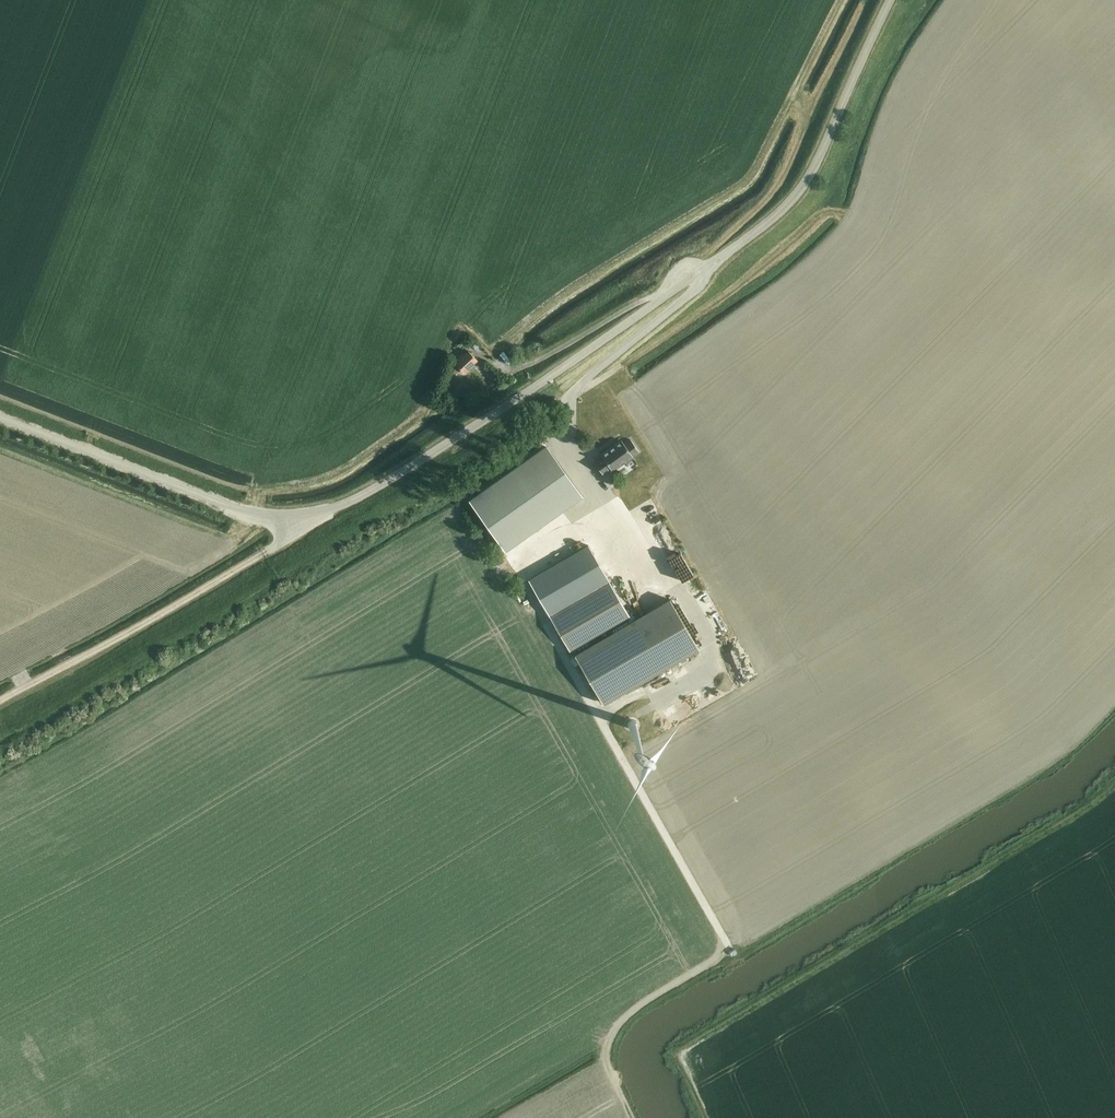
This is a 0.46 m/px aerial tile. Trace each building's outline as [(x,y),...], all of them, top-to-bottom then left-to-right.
[(456,374),(460,370),(463,373),(477,360),(468,351),(464,354),(462,352),(460,354),(461,355),(448,367),(456,374)] [(612,471),(632,456),(638,451),(630,439),(624,444),(621,440),(600,455),(601,456),(593,462),(603,475),(611,469),(612,471)] [(470,502),(503,549),(580,494),(547,447),(470,502)] [(588,545),(530,579),(532,583),(546,606),(550,613),(608,579),(588,545)] [(498,546),(489,552),(497,563),(505,558),(498,546)] [(679,576),(687,571),(681,562),(674,567),(679,576)] [(688,588),(694,585),(689,575),(684,578),(688,588)] [(572,650),(629,616),(609,581),(551,615),(572,650)] [(669,598),(574,654),(603,703),(698,647),(669,598)]
